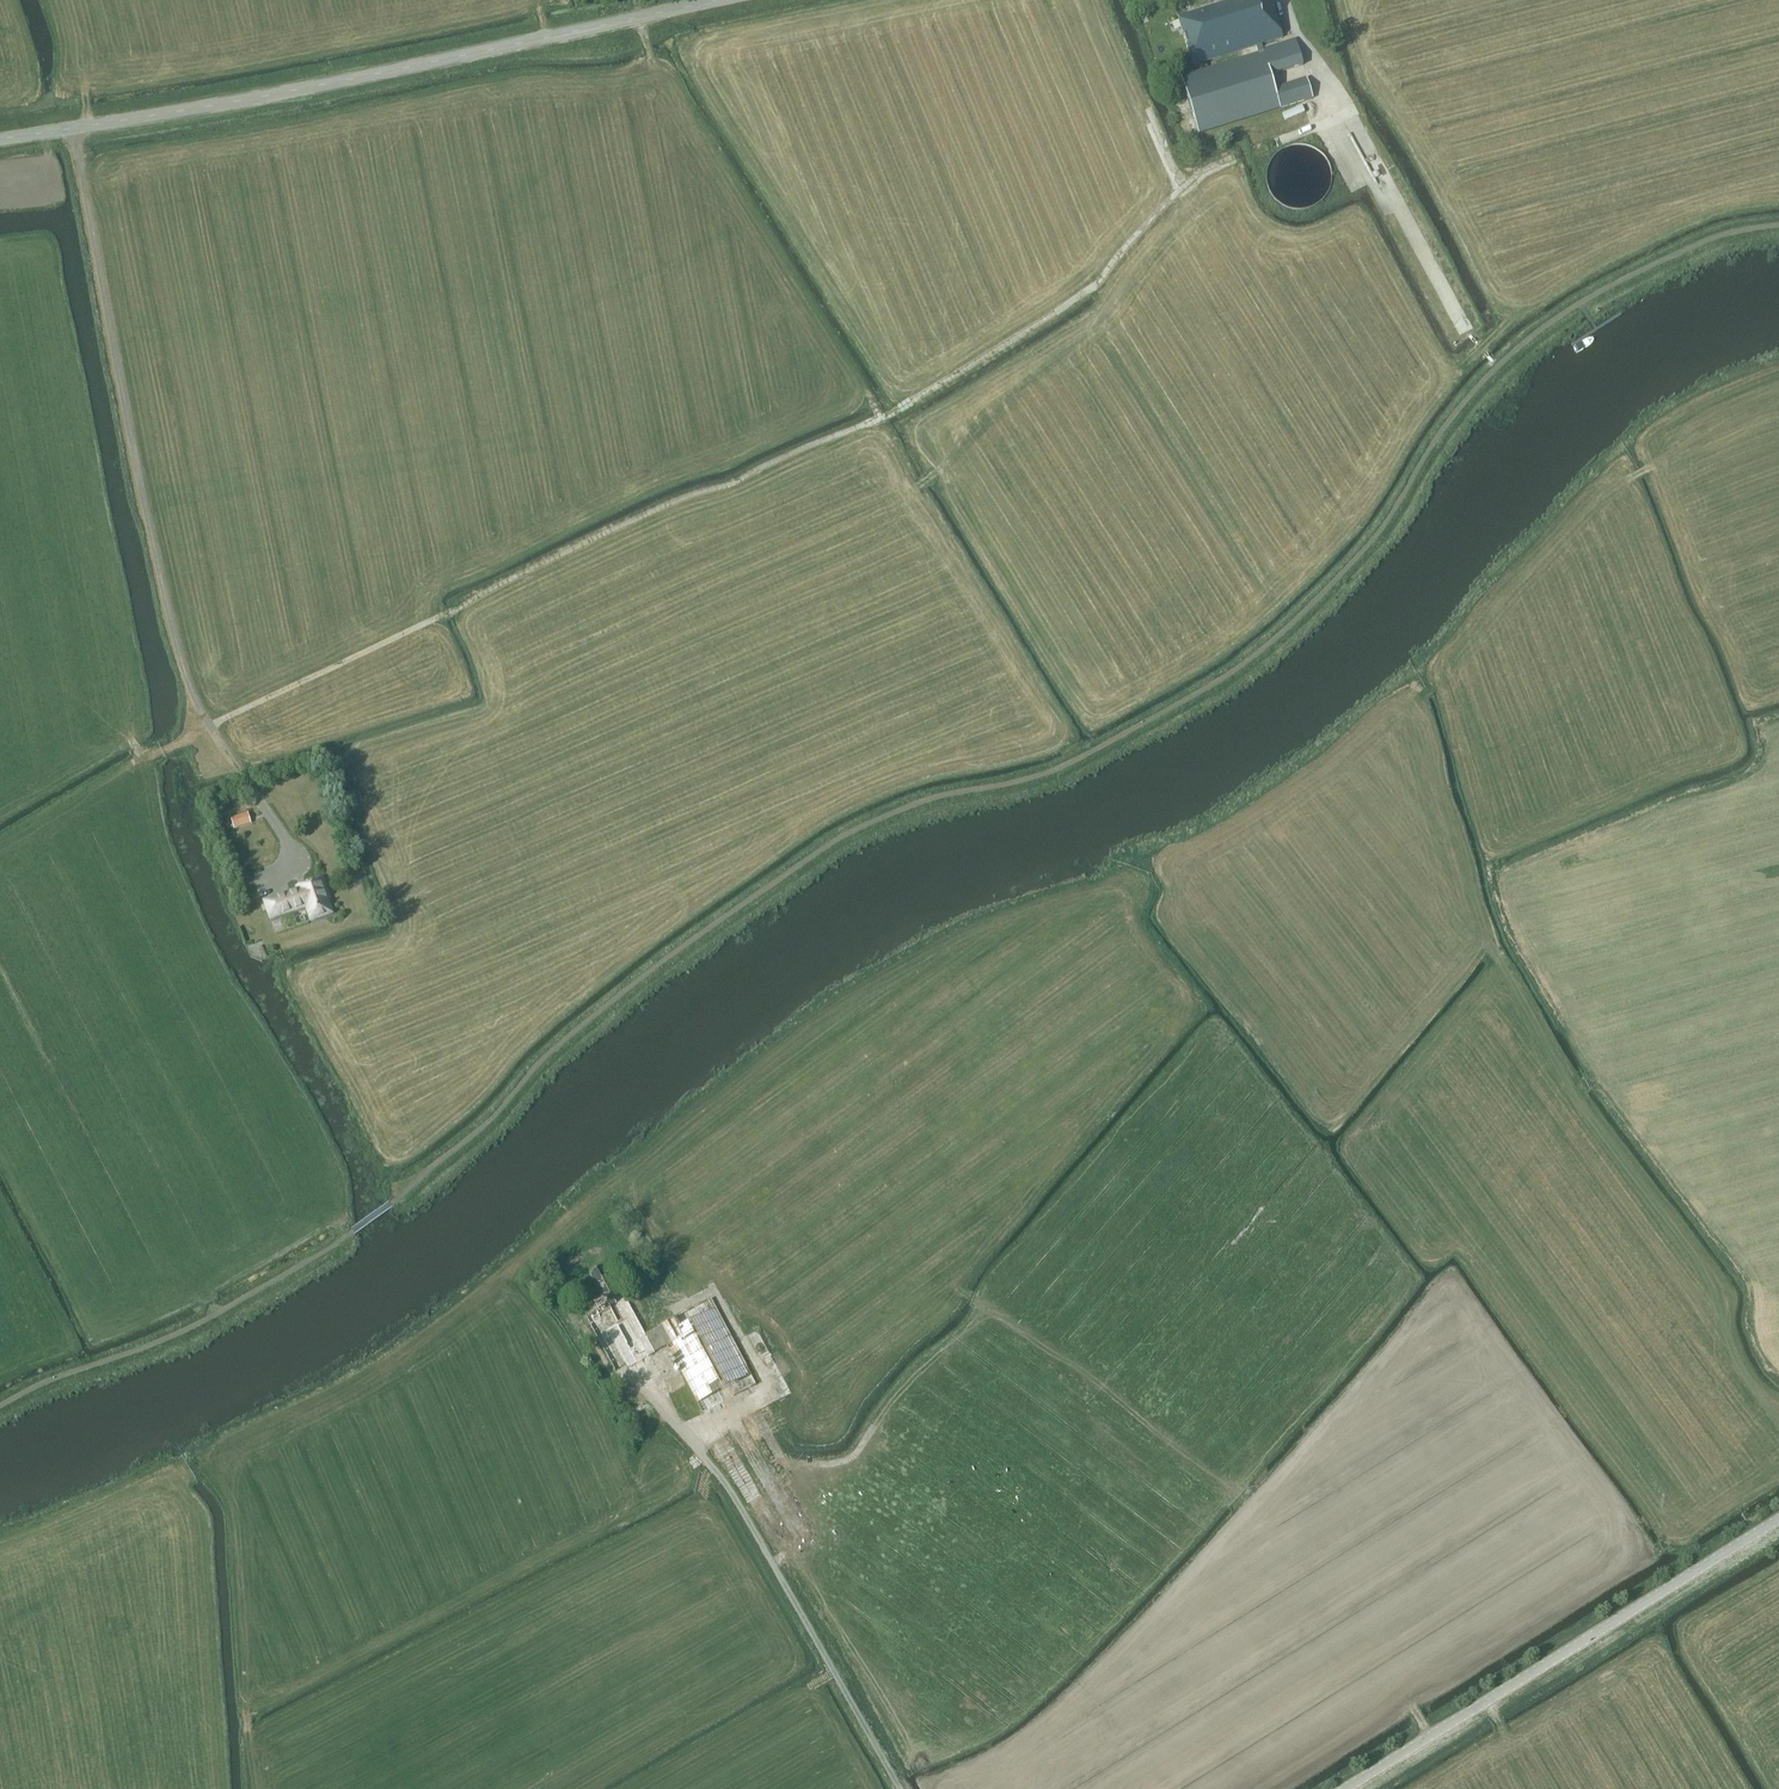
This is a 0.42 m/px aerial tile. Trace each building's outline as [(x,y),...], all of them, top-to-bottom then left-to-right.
[(1272,0),(1227,0),(1204,7),(1204,9),(1190,14),(1190,12),(1176,16),(1191,64),(1255,45),(1257,53),(1181,76),(1199,134),(1312,99),(1306,78),(1275,87),(1271,75),(1303,65),(1295,38),(1262,48),(1260,43),(1283,37),(1272,0)] [(1335,186),(1336,179),(1335,171),(1332,164),(1329,158),(1324,152),(1321,149),(1316,147),(1311,145),(1305,143),(1298,143),(1291,144),(1285,145),(1278,150),(1273,154),(1269,159),(1266,165),(1264,171),(1264,175),(1264,179),(1264,186),(1267,194),(1271,200),(1275,205),(1282,210),(1288,213),(1295,214),(1301,215),(1309,213),(1316,211),(1322,207),(1326,203),(1331,196),(1333,192),(1335,186)] [(243,814),(230,818),(234,829),(246,825),(243,814)] [(334,914),(329,901),(332,900),(324,876),(295,887),(295,889),(262,900),(269,921),(305,909),(310,923),(334,914)] [(592,1273),(602,1303),(610,1301),(600,1271),(592,1273)] [(714,1298),(688,1310),(724,1387),(750,1375),(714,1298)]
